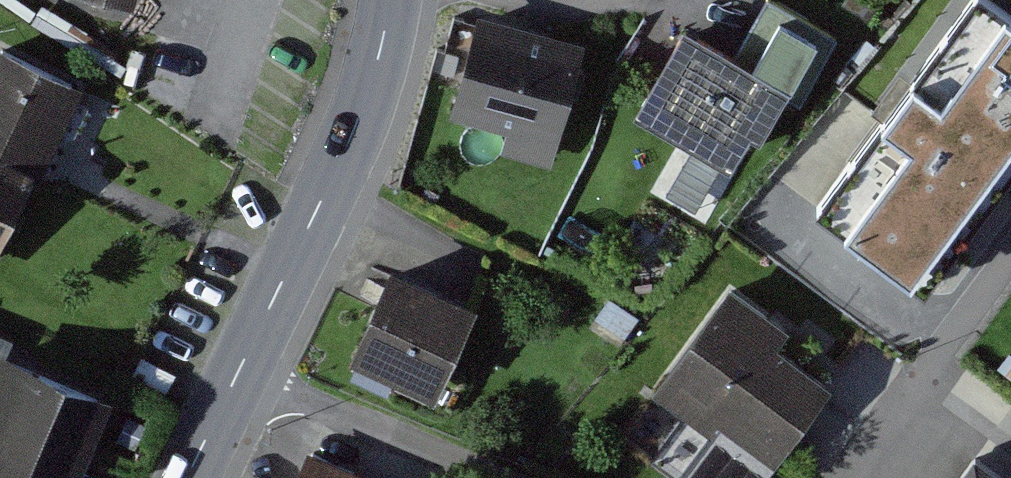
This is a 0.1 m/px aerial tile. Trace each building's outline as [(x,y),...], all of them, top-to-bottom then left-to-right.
[(786,0),(766,0),(738,49),(686,20),(635,108),(733,163),(779,84),(808,100),(846,34),(786,0)] [(808,200),(919,285),(1010,165),(1010,0),(962,0),(808,200)] [(590,46),(484,19),(459,118),(513,131),(508,154),(560,167),(590,46)] [(10,41),(0,60),(0,247),(86,80),(10,41)] [(472,293),(389,259),(350,354),(433,388),(472,293)] [(799,334),(739,290),(672,381),(790,468),(844,394),(786,351),(799,334)] [(4,341),(0,351),(0,477),(76,477),(114,386),(4,341)] [(308,439),(290,477),(392,477),(308,439)] [(972,442),(945,477),(1010,477),(1010,470),(972,442)]
